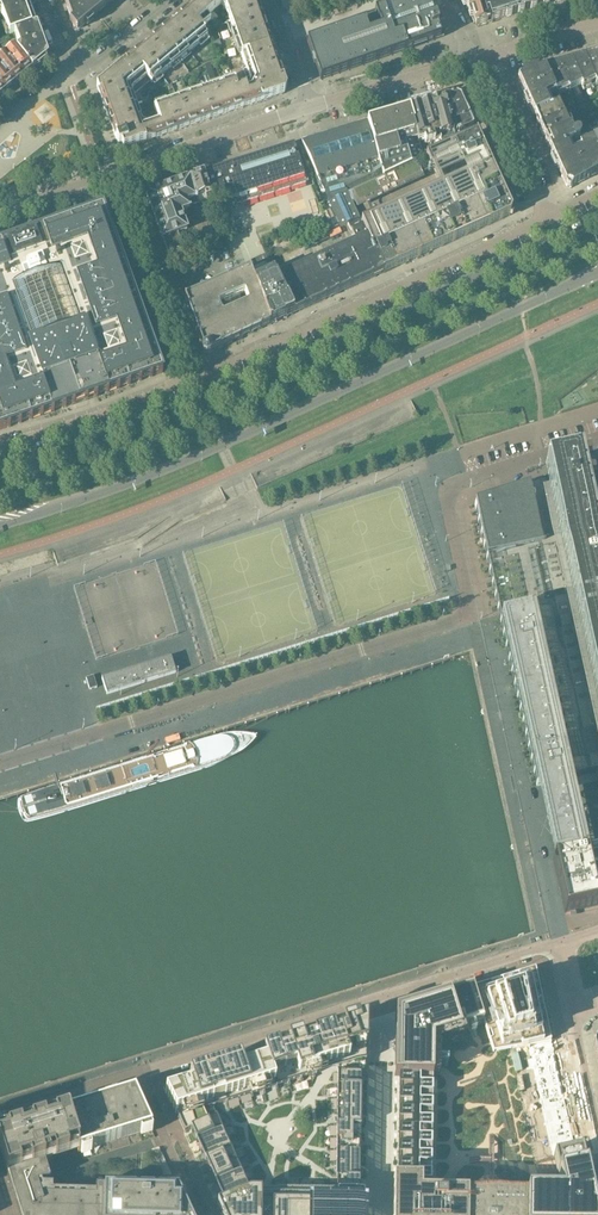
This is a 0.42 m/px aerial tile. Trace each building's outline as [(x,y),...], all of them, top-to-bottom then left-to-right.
[(83,0),(65,0),(64,0),(71,19),(71,21),(70,23),(76,31),(78,30),(95,15),(83,0)] [(114,0),(83,0),(95,15),(114,0)] [(217,1),(217,0),(203,0),(196,6),(206,18),(221,7),(217,1)] [(253,0),(217,0),(217,1),(221,7),(225,12),(254,2),(253,0)] [(444,37),(431,0),(429,0),(428,0),(408,0),(363,16),(365,22),(307,42),(320,80),(444,37)] [(475,27),(490,22),(484,0),(463,0),(475,27)] [(521,0),(484,0),(490,22),(524,12),(521,0)] [(552,0),(521,0),(524,12),(553,3),(552,0)] [(271,47),(259,13),(254,2),(225,12),(240,57),(271,47)] [(209,22),(206,18),(196,6),(186,14),(200,30),(209,22)] [(186,14),(159,37),(179,61),(207,39),(199,30),(200,30),(186,14)] [(45,53),(35,25),(13,33),(18,46),(14,49),(31,70),(36,66),(35,66),(47,56),(45,53)] [(159,37),(141,51),(132,59),(147,78),(152,83),(179,61),(159,37)] [(31,70),(14,49),(13,47),(4,55),(22,78),(31,70)] [(286,90),(275,58),(271,47),(240,57),(250,84),(257,104),(284,94),(286,90)] [(583,58),(594,82),(596,86),(597,85),(597,54),(583,58)] [(4,55),(0,58),(0,68),(13,85),(22,78),(4,55)] [(594,82),(583,58),(578,60),(576,59),(572,60),(571,62),(569,62),(567,61),(563,62),(562,64),(557,66),(567,89),(568,92),(581,86),(582,88),(594,82)] [(132,59),(120,69),(135,87),(147,78),(132,59)] [(567,89),(557,66),(552,67),(549,67),(546,68),(544,70),(542,70),(540,69),(536,70),(535,72),(518,77),(517,80),(518,81),(525,98),(539,92),(542,97),(553,92),(555,95),(567,89)] [(0,68),(0,88),(3,92),(4,93),(13,85),(0,68)] [(120,69),(96,89),(99,96),(127,86),(133,89),(135,87),(120,69)] [(257,104),(250,84),(248,88),(236,92),(235,89),(239,88),(236,80),(232,81),(232,80),(220,84),(230,113),(257,104)] [(230,113),(220,84),(186,96),(196,125),(230,113)] [(136,107),(132,96),(131,93),(133,89),(127,86),(99,96),(107,118),(136,107)] [(539,92),(525,98),(533,116),(548,109),(542,97),(539,92)] [(456,94),(455,96),(442,100),(452,136),(456,143),(476,134),(473,127),(459,98),(460,96),(456,94)] [(580,95),(574,97),(578,105),(584,102),(580,95)] [(186,96),(164,104),(174,133),(196,125),(186,96)] [(572,99),(565,102),(568,108),(574,105),(572,99)] [(442,100),(429,103),(438,136),(447,134),(448,137),(452,136),(442,100)] [(429,103),(418,107),(428,142),(439,139),(438,136),(429,103)] [(174,133),(164,104),(153,108),(155,113),(150,115),(147,118),(149,124),(154,139),(174,133)] [(557,105),(548,109),(533,116),(536,121),(535,123),(537,126),(538,127),(539,128),(563,117),(557,105)] [(574,105),(568,108),(571,113),(577,110),(574,105)] [(141,123),(140,119),(136,107),(107,118),(115,141),(143,131),(147,125),(141,123)] [(428,142),(418,107),(408,110),(416,138),(417,141),(423,140),(424,143),(428,142)] [(408,110),(367,121),(383,178),(423,159),(422,158),(402,167),(396,144),(401,142),(404,149),(413,146),(412,143),(411,139),(416,138),(408,110)] [(563,117),(539,128),(544,140),(568,129),(563,117)] [(383,178),(367,121),(301,142),(322,187),(326,186),(330,199),(328,200),(340,227),(347,224),(359,219),(347,193),(352,191),(377,180),(383,178)] [(154,139),(149,124),(147,125),(143,131),(115,141),(118,147),(121,146),(123,151),(154,139)] [(585,128),(571,134),(574,141),(575,140),(588,134),(585,128)] [(574,141),(571,134),(568,129),(544,140),(544,143),(545,146),(547,147),(550,152),(564,145),(574,141)] [(511,211),(492,170),(487,158),(476,134),(456,143),(425,157),(430,168),(435,166),(436,168),(435,169),(439,180),(475,164),(479,172),(469,177),(470,178),(467,180),(467,179),(456,183),(446,188),(447,189),(444,190),(444,189),(433,193),(423,199),(423,200),(421,201),(420,200),(409,204),(399,210),(400,210),(397,212),(397,211),(386,215),(376,220),(376,221),(374,222),(372,218),(361,223),(383,274),(510,216),(511,211)] [(592,143),(579,148),(581,152),(592,176),(593,175),(596,175),(597,174),(597,157),(592,143)] [(306,184),(295,151),(293,144),(204,172),(203,173),(212,198),(223,195),(227,209),(306,184)] [(570,158),(564,145),(550,152),(566,188),(569,189),(581,182),(569,158),(570,158)] [(581,152),(570,158),(569,158),(581,182),(585,180),(587,180),(590,179),(591,176),(592,176),(581,152)] [(203,173),(189,178),(197,199),(198,203),(212,199),(212,198),(203,173)] [(186,230),(179,212),(189,208),(189,201),(197,199),(189,178),(146,194),(169,257),(184,252),(183,250),(186,248),(180,232),(186,230)] [(8,428),(75,405),(152,377),(162,373),(158,363),(159,363),(106,219),(102,209),(92,212),(0,244),(0,430),(8,428)] [(355,243),(277,279),(293,315),(383,274),(361,223),(359,219),(347,224),(355,243)] [(208,247),(222,242),(216,224),(202,229),(208,247)] [(312,228),(306,226),(304,232),(310,234),(312,228)] [(326,234),(331,245),(344,239),(338,228),(326,234)] [(291,247),(287,237),(276,240),(279,253),(291,247)] [(266,255),(248,263),(250,268),(268,260),(266,255)] [(293,315),(277,279),(268,260),(250,268),(241,272),(267,327),(293,315)] [(267,327),(241,272),(184,298),(202,349),(201,352),(203,355),(206,356),(209,355),(210,352),(267,327)] [(474,506),(485,555),(498,614),(536,787),(552,860),(591,852),(575,778),(596,773),(597,782),(597,550),(594,532),(587,500),(581,473),(580,468),(578,469),(544,476),(546,484),(531,488),(517,493),(491,501),(474,506)] [(106,694),(175,673),(170,657),(102,679),(106,694)] [(552,860),(564,914),(569,913),(575,912),(597,906),(597,850),(591,852),(552,860)] [(535,968),(472,988),(482,1019),(483,1023),(493,1053),(509,1049),(527,1045),(551,1040),(535,968)] [(392,1214),(594,1214),(584,1169),(581,1155),(580,1152),(552,1158),(553,1161),(556,1175),(561,1196),(493,1195),(488,1195),(421,1194),(421,1183),(430,1183),(432,1078),(432,1075),(432,1066),(433,1040),(457,1032),(456,1028),(482,1019),(472,988),(448,995),(395,1012),(394,1065),(394,1075),(394,1077),(399,1077),(399,1098),(397,1182),(393,1182),(392,1193),(392,1214)] [(165,1092),(177,1120),(184,1134),(191,1131),(223,1203),(216,1206),(220,1214),(363,1214),(364,1193),(359,1193),(361,1076),(365,1076),(366,1061),(366,1021),(364,1021),(314,1037),(263,1053),(266,1061),(243,1068),(240,1060),(189,1076),(192,1084),(165,1092)] [(551,1040),(527,1045),(530,1057),(553,1052),(551,1040)] [(553,1052),(530,1057),(532,1068),(556,1063),(553,1052)] [(556,1063),(532,1068),(535,1080),(558,1074),(556,1063)] [(558,1074),(535,1080),(537,1091),(561,1085),(558,1074)] [(561,1085),(537,1091),(540,1102),(563,1097),(561,1085)] [(196,1182),(153,1086),(134,1093),(116,1099),(89,1107),(68,1114),(33,1125),(0,1135),(0,1214),(211,1214),(196,1182)] [(563,1097),(540,1102),(542,1113),(566,1108),(563,1097)] [(566,1108),(542,1113),(545,1124),(568,1119),(566,1108)] [(568,1119),(545,1124),(547,1135),(571,1130),(568,1119)] [(571,1130),(547,1135),(550,1147),(573,1141),(571,1130)] [(573,1141),(550,1147),(552,1158),(576,1153),(573,1141)]
